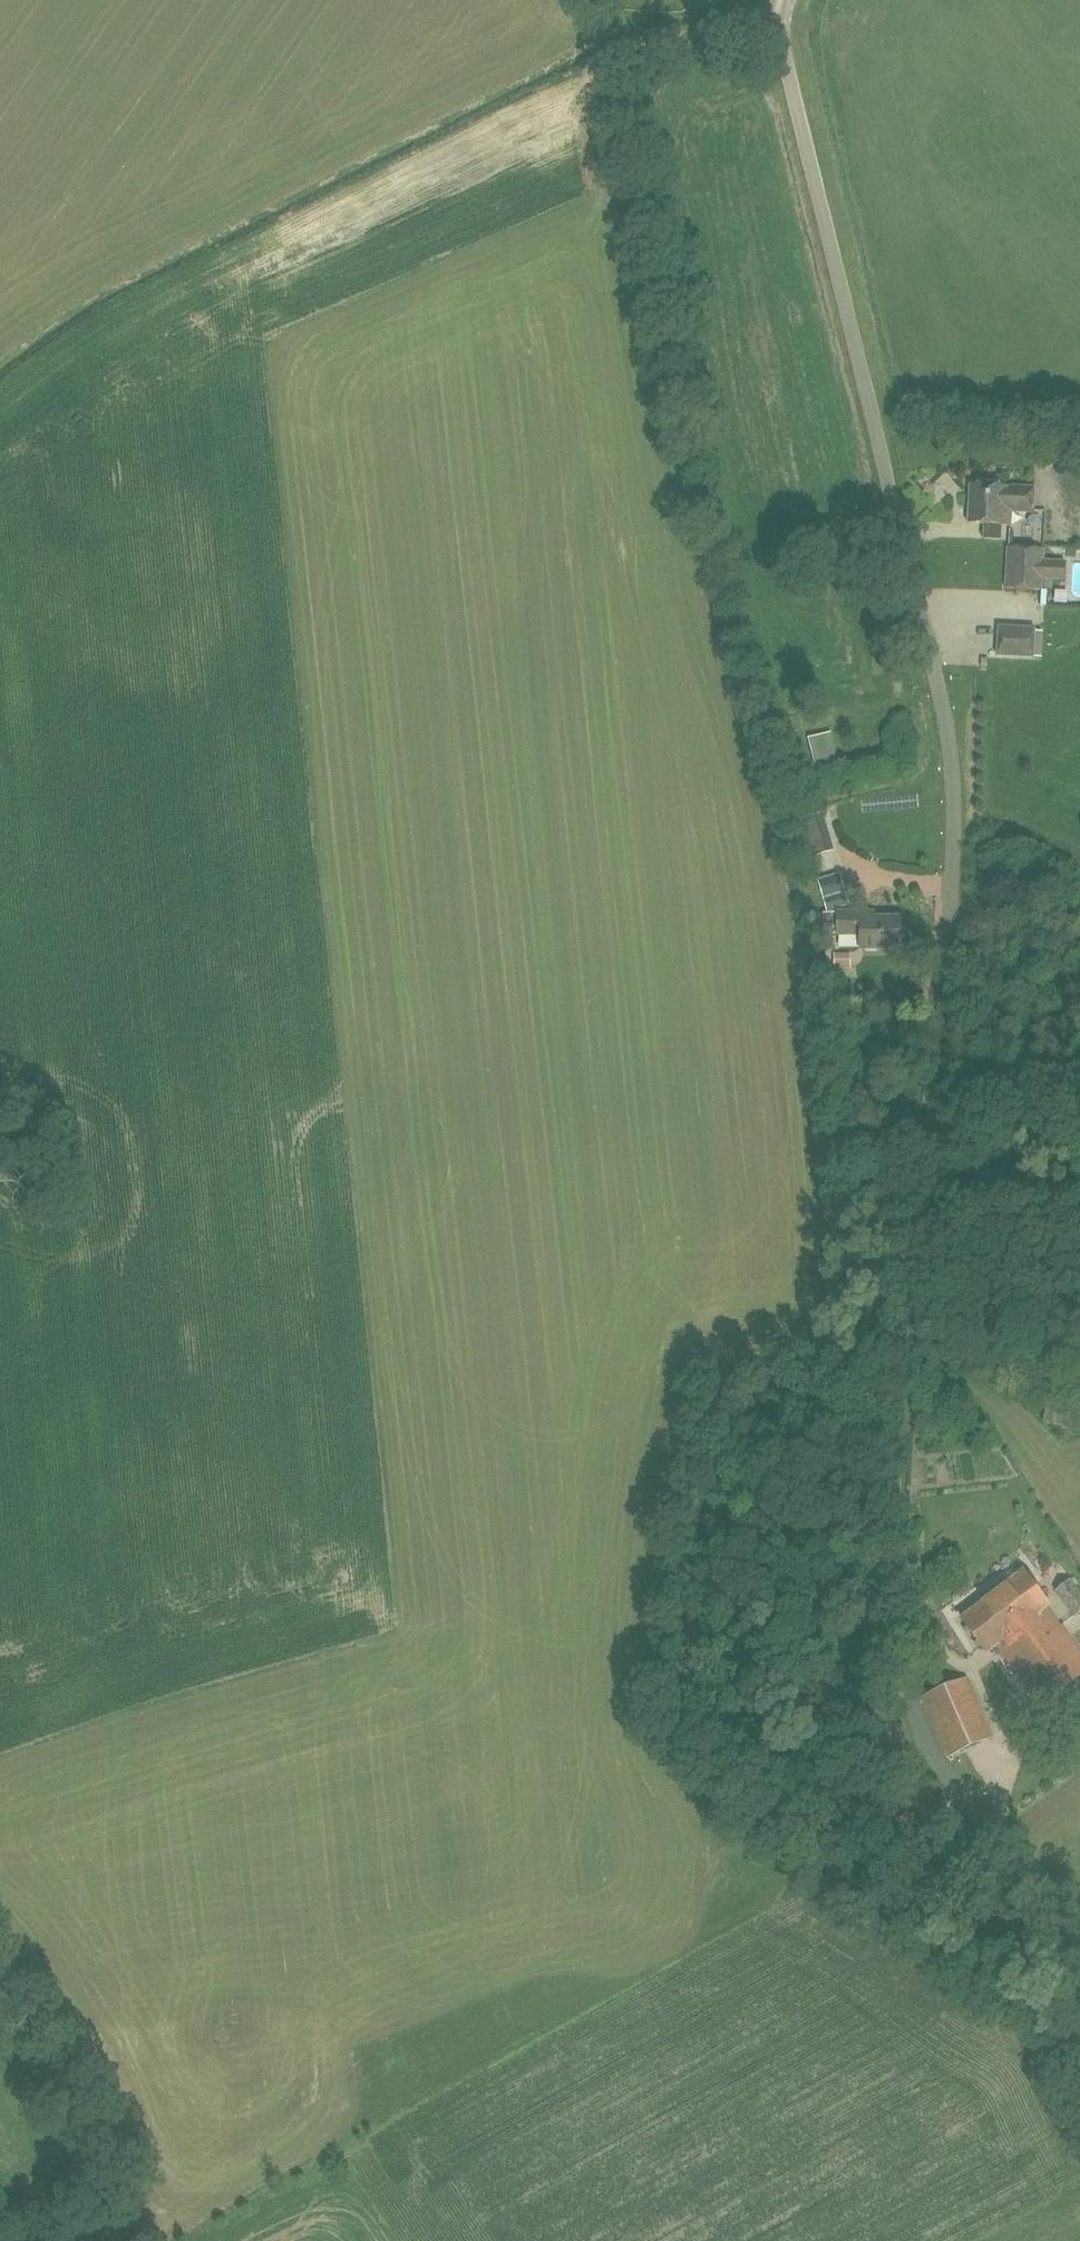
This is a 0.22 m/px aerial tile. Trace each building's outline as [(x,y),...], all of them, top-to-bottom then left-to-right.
[(1035,488),(1012,486),(970,484),(968,523),(1010,526),(1011,513),(1034,515),(1035,488)] [(1011,538),(1011,527),(989,526),(988,538),(1011,538)] [(1065,561),(1043,560),(1043,550),(1008,548),(1006,588),(1041,590),(1041,580),(1063,582),(1065,561)] [(1043,632),(1034,631),(1034,628),(998,626),(997,655),(1033,657),(1033,646),(1042,646),(1043,632)] [(830,732),(807,737),(815,770),(838,764),(830,732)] [(822,813),(793,822),(804,859),(833,851),(822,813)] [(849,905),(840,873),(817,880),(826,912),(849,905)] [(897,919),(862,918),(861,913),(837,913),(837,914),(823,913),(823,934),(861,934),(861,948),(897,948),(897,919)] [(850,955),(835,955),(835,966),(850,966),(850,955)] [(1049,1397),(1043,1423),(1079,1432),(1079,1404),(1049,1397)] [(1079,1675),(1079,1652),(1044,1605),(1047,1603),(1024,1573),(963,1620),(986,1650),(990,1647),(998,1657),(1002,1654),(1041,1705),(1079,1675)] [(1079,1612),(1079,1590),(1071,1578),(1054,1591),(1074,1617),(1079,1612)] [(947,1755),(992,1736),(967,1677),(922,1696),(947,1755)]
